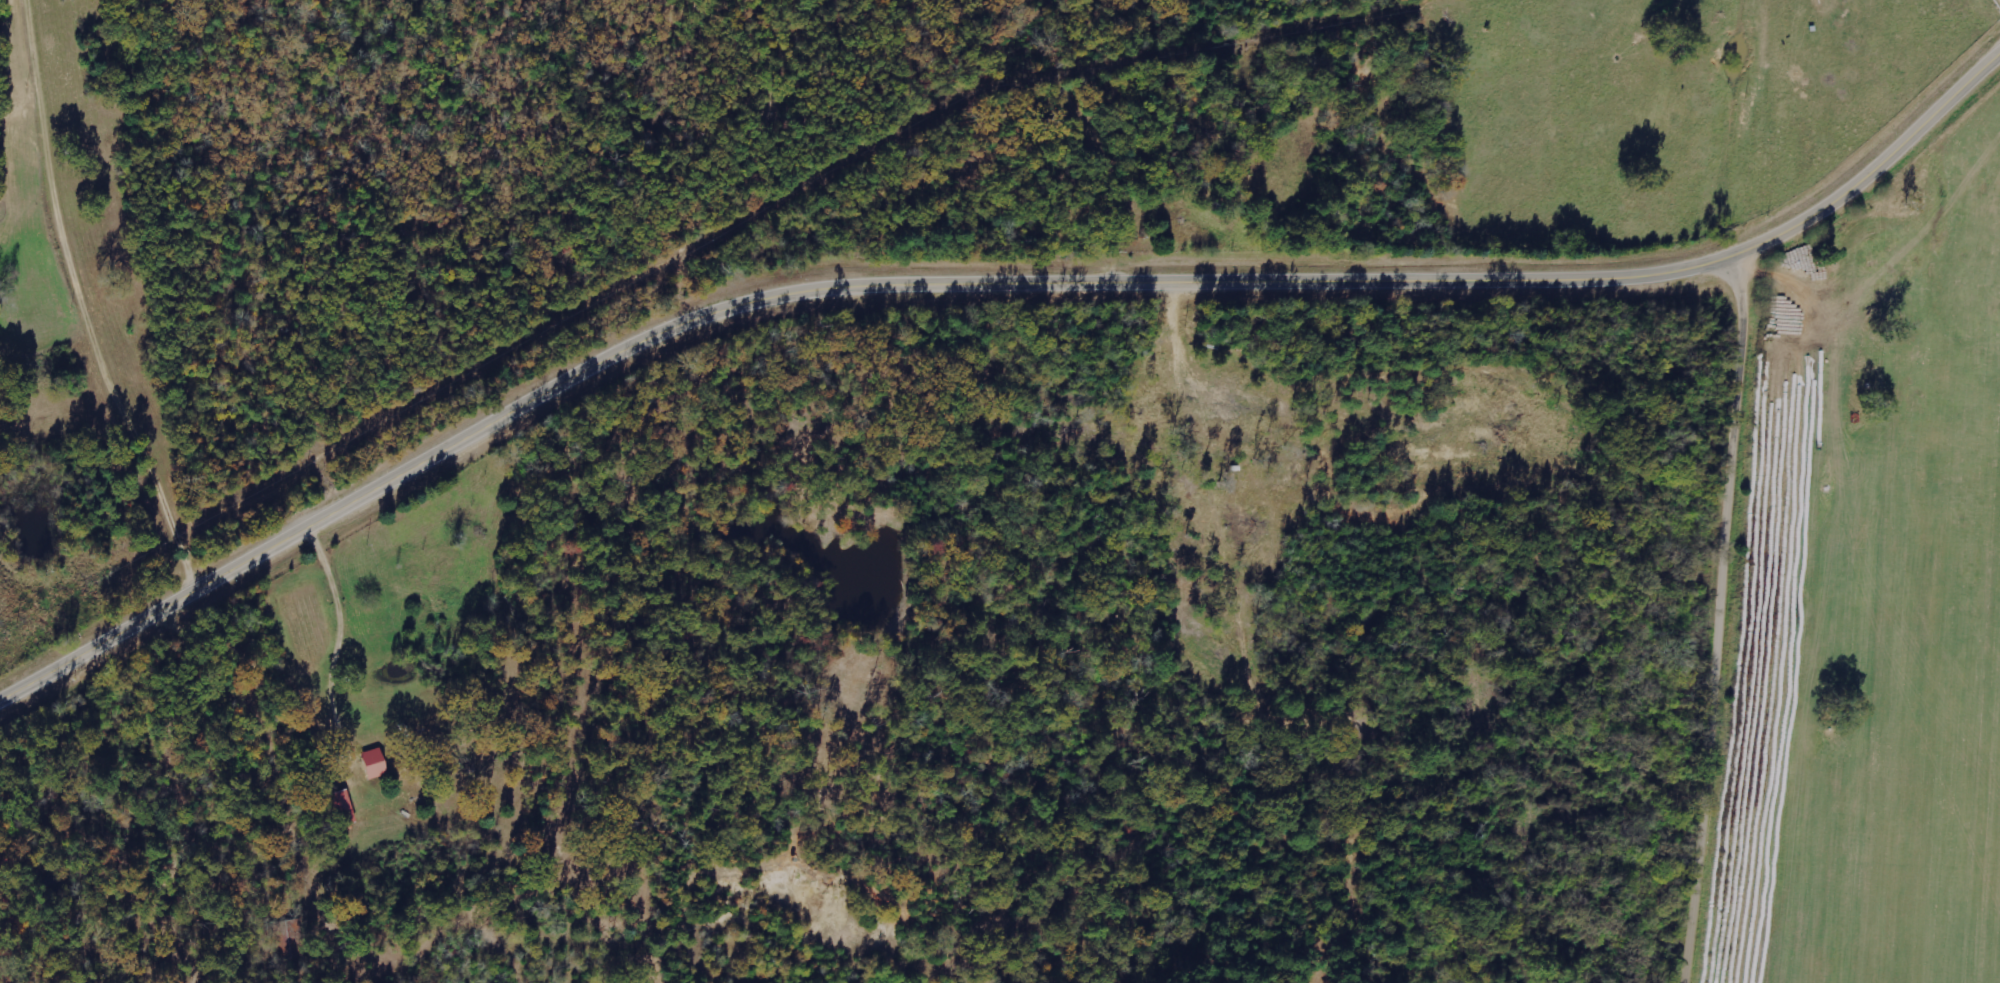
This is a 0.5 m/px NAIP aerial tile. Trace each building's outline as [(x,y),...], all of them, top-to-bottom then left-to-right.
[(358,754),(367,780),(385,774),(376,748),(358,754)] [(336,825),(353,821),(345,789),(328,793),(336,825)]
